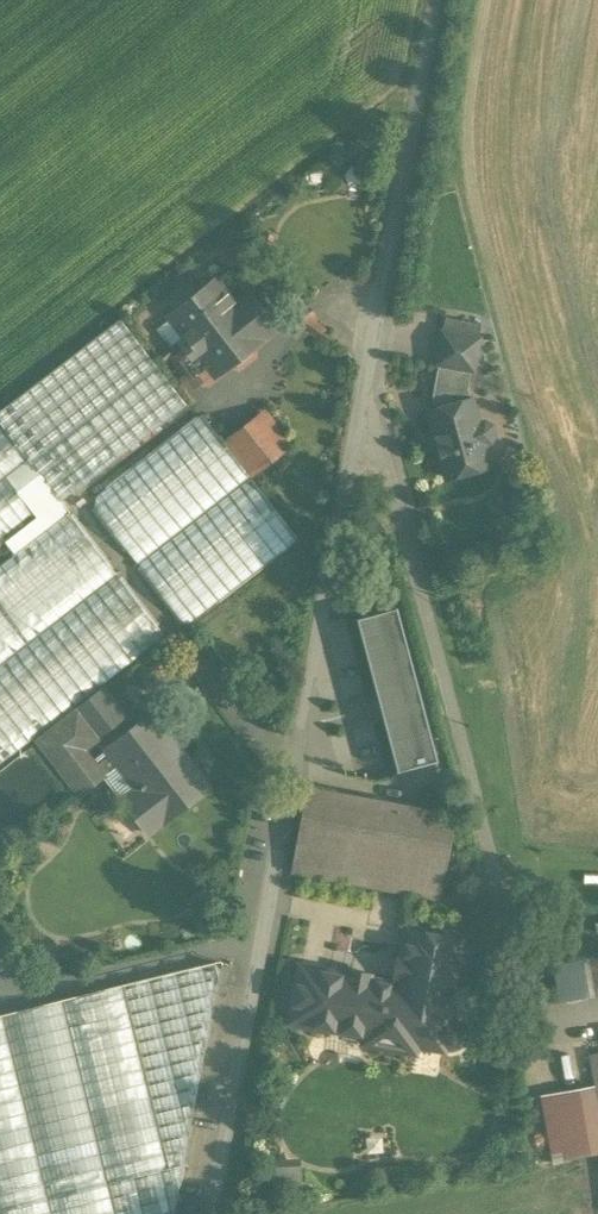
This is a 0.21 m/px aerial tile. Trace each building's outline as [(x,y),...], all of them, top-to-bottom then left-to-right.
[(177,310),(170,315),(214,373),(275,327),(248,292),(234,304),(215,280),(195,296),(189,288),(170,302),(177,310)] [(127,315),(148,343),(163,331),(142,303),(127,315)] [(127,315),(14,403),(34,430),(148,343),(127,315)] [(470,369),(473,370),(478,338),(441,332),(436,363),(438,364),(470,369)] [(151,347),(37,434),(70,477),(76,485),(190,397),(151,347)] [(432,397),(435,398),(438,407),(427,410),(434,437),(436,436),(440,452),(439,453),(445,477),(489,466),(483,444),(490,442),(494,434),(492,424),(484,420),(478,422),(471,398),(470,399),(467,390),(470,369),(438,364),(432,397)] [(0,413),(0,421),(54,491),(70,477),(37,434),(34,430),(14,403),(0,413)] [(250,470),(290,439),(262,403),(222,434),(250,470)] [(138,563),(250,475),(202,413),(95,495),(94,508),(138,563)] [(0,421),(0,545),(60,499),(54,491),(0,421)] [(250,475),(138,563),(186,625),(299,538),(250,475)] [(0,564),(0,763),(165,636),(69,511),(0,564)] [(396,607),(356,618),(378,699),(366,702),(369,716),(381,713),(396,770),(438,759),(396,607)] [(142,784),(122,799),(148,833),(208,786),(151,713),(106,747),(91,759),(82,748),(98,736),(97,734),(122,714),(103,689),(38,740),(79,793),(123,759),(142,784)] [(451,813),(310,788),(295,872),(435,898),(451,813)] [(403,952),(458,962),(460,963),(465,936),(406,924),(401,952),(403,952)] [(458,962),(403,952),(402,959),(397,958),(396,960),(401,961),(399,975),(393,974),(393,977),(399,977),(397,984),(369,979),(369,973),(367,973),(366,978),(352,976),(353,970),(351,970),(350,975),(331,972),(326,1023),(323,1027),(343,1030),(343,1024),(366,1027),(363,1043),(415,1049),(416,1040),(443,1045),(449,1046),(453,1045),(458,1043),(460,1039),(462,1036),(462,1029),(460,1026),(457,1023),(452,1021),(448,1020),(458,962)] [(589,995),(597,994),(597,956),(583,959),(589,995)] [(213,962),(0,1015),(0,1213),(173,1213),(219,966),(213,962)] [(331,972),(331,968),(296,964),(288,1024),(322,1029),(323,1027),(326,1023),(331,972)] [(540,1094),(553,1162),(597,1154),(597,1052),(590,1053),(596,1084),(540,1094)]
